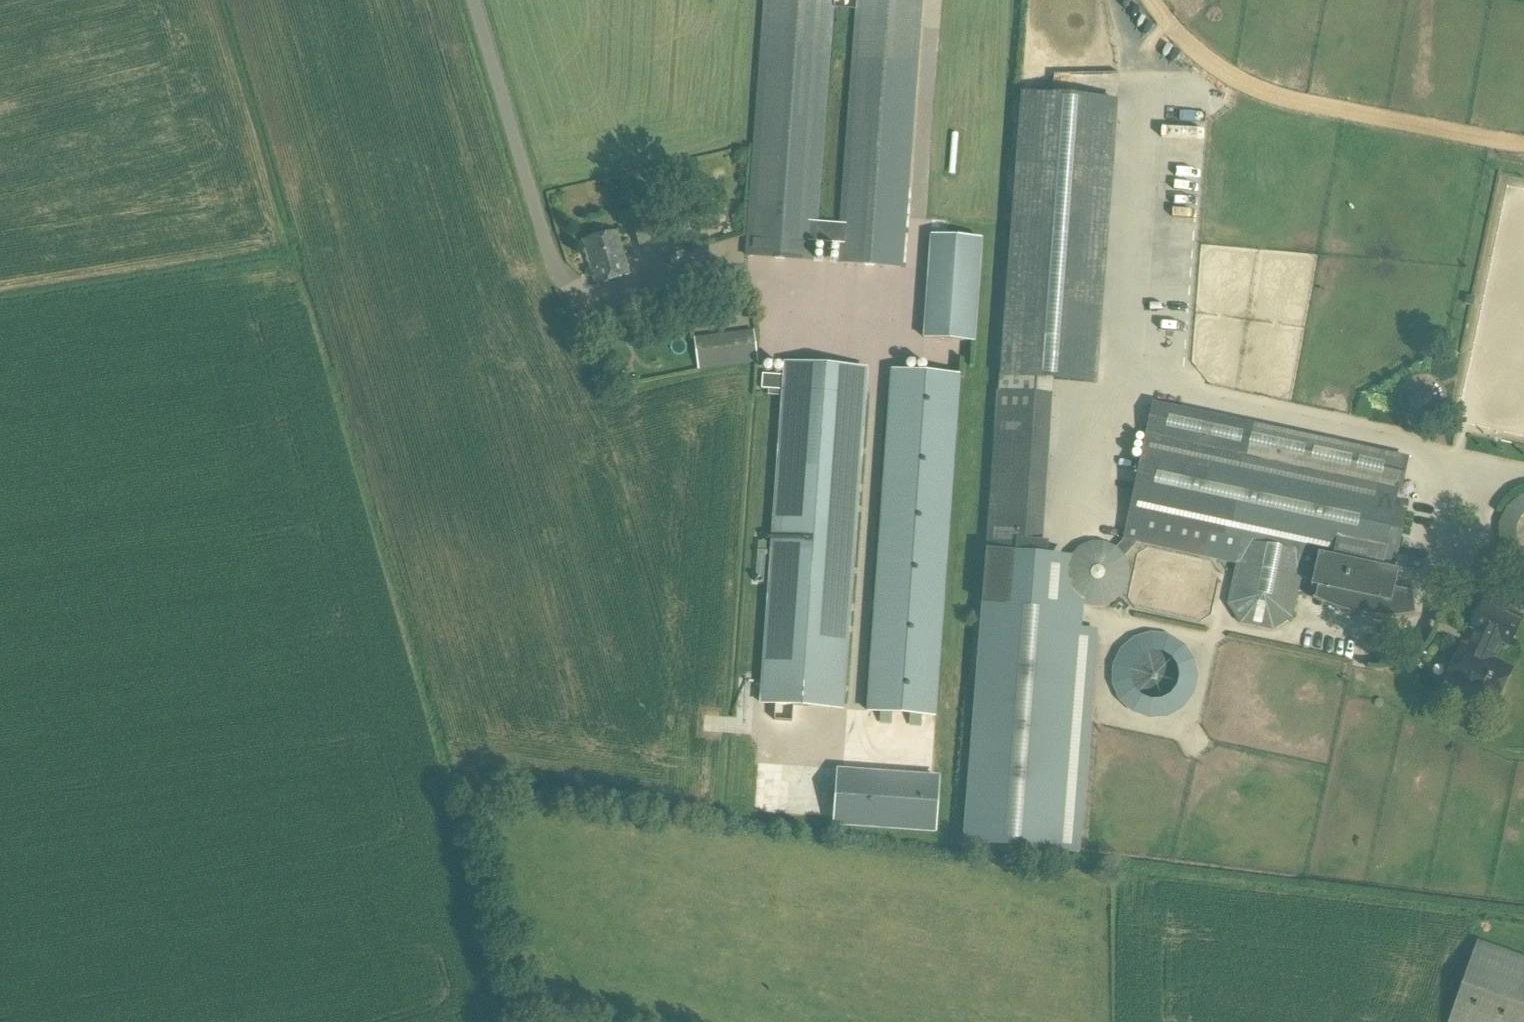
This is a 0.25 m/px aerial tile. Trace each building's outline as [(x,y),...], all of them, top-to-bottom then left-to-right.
[(832,0),(766,0),(747,257),(813,261),(814,242),(816,226),(832,0)] [(920,0),(858,0),(841,228),(840,244),(839,263),(901,268),(920,0)] [(987,552),(1014,554),(1037,556),(1037,547),(1050,375),(1097,379),(1119,99),(1024,91),(987,552)] [(938,189),(946,193),(955,173),(946,169),(938,189)] [(639,223),(634,224),(640,247),(721,225),(715,202),(666,215),(639,223)] [(593,239),(584,241),(595,283),(629,273),(617,232),(606,235),(605,231),(602,227),(593,230),(592,234),(593,239)] [(925,314),(924,338),(974,342),(975,318),(981,240),(931,236),(925,314)] [(1147,280),(1169,281),(1170,270),(1147,270),(1147,280)] [(762,279),(747,281),(750,305),(765,303),(762,279)] [(1176,300),(1176,288),(1138,287),(1138,300),(1176,300)] [(703,335),(746,330),(745,322),(702,326),(703,335)] [(754,330),(694,338),(698,369),(758,361),(754,333),(754,330)] [(783,391),(761,703),(842,709),(866,370),(785,365),(784,376),(762,375),(761,389),(783,391)] [(891,373),(867,711),(935,716),(959,378),(891,373)] [(1431,398),(1431,394),(1428,392),(1424,391),(1421,391),(1412,396),(1409,399),(1408,402),(1409,406),(1412,409),(1415,410),(1419,409),(1428,404),(1430,402),(1431,398)] [(1066,564),(1066,576),(1070,588),(1079,597),(1090,602),(1102,603),(1114,598),(1123,590),(1128,578),(1129,566),(1124,554),(1138,540),(1239,562),(1230,602),(1242,621),(1275,628),(1294,616),(1303,576),(1321,580),(1316,600),(1325,604),(1328,605),(1339,609),(1346,612),(1353,614),(1357,614),(1360,615),(1368,616),(1375,617),(1379,617),(1387,618),(1391,618),(1398,617),(1409,616),(1417,615),(1413,593),(1396,590),(1400,571),(1384,567),(1388,547),(1393,548),(1394,542),(1399,543),(1401,534),(1397,533),(1401,512),(1396,511),(1401,490),(1400,489),(1408,456),(1156,401),(1127,533),(1116,545),(1104,540),(1092,539),(1080,544),(1071,553),(1066,564)] [(1523,557),(1523,478),(1513,474),(1486,543),(1523,557)] [(1050,548),(1037,547),(1037,556),(1014,554),(1013,557),(986,556),(961,846),(1079,856),(1096,630),(1082,629),(1084,607),(1074,603),(1068,598),(1064,586),(1065,561),(1050,560),(1050,548)] [(1445,680),(1494,704),(1512,667),(1494,659),(1502,643),(1510,647),(1523,615),(1523,614),(1484,596),(1481,602),(1476,604),(1469,620),(1471,625),(1469,629),(1472,630),(1465,645),(1463,643),(1445,680)] [(1160,690),(1190,684),(1180,636),(1170,638),(1173,650),(1142,656),(1137,632),(1104,638),(1118,707),(1162,699),(1160,690)] [(829,770),(826,820),(928,827),(931,777),(829,770)] [(1447,1021),(1523,1021),(1523,955),(1476,939),(1447,1021)]
